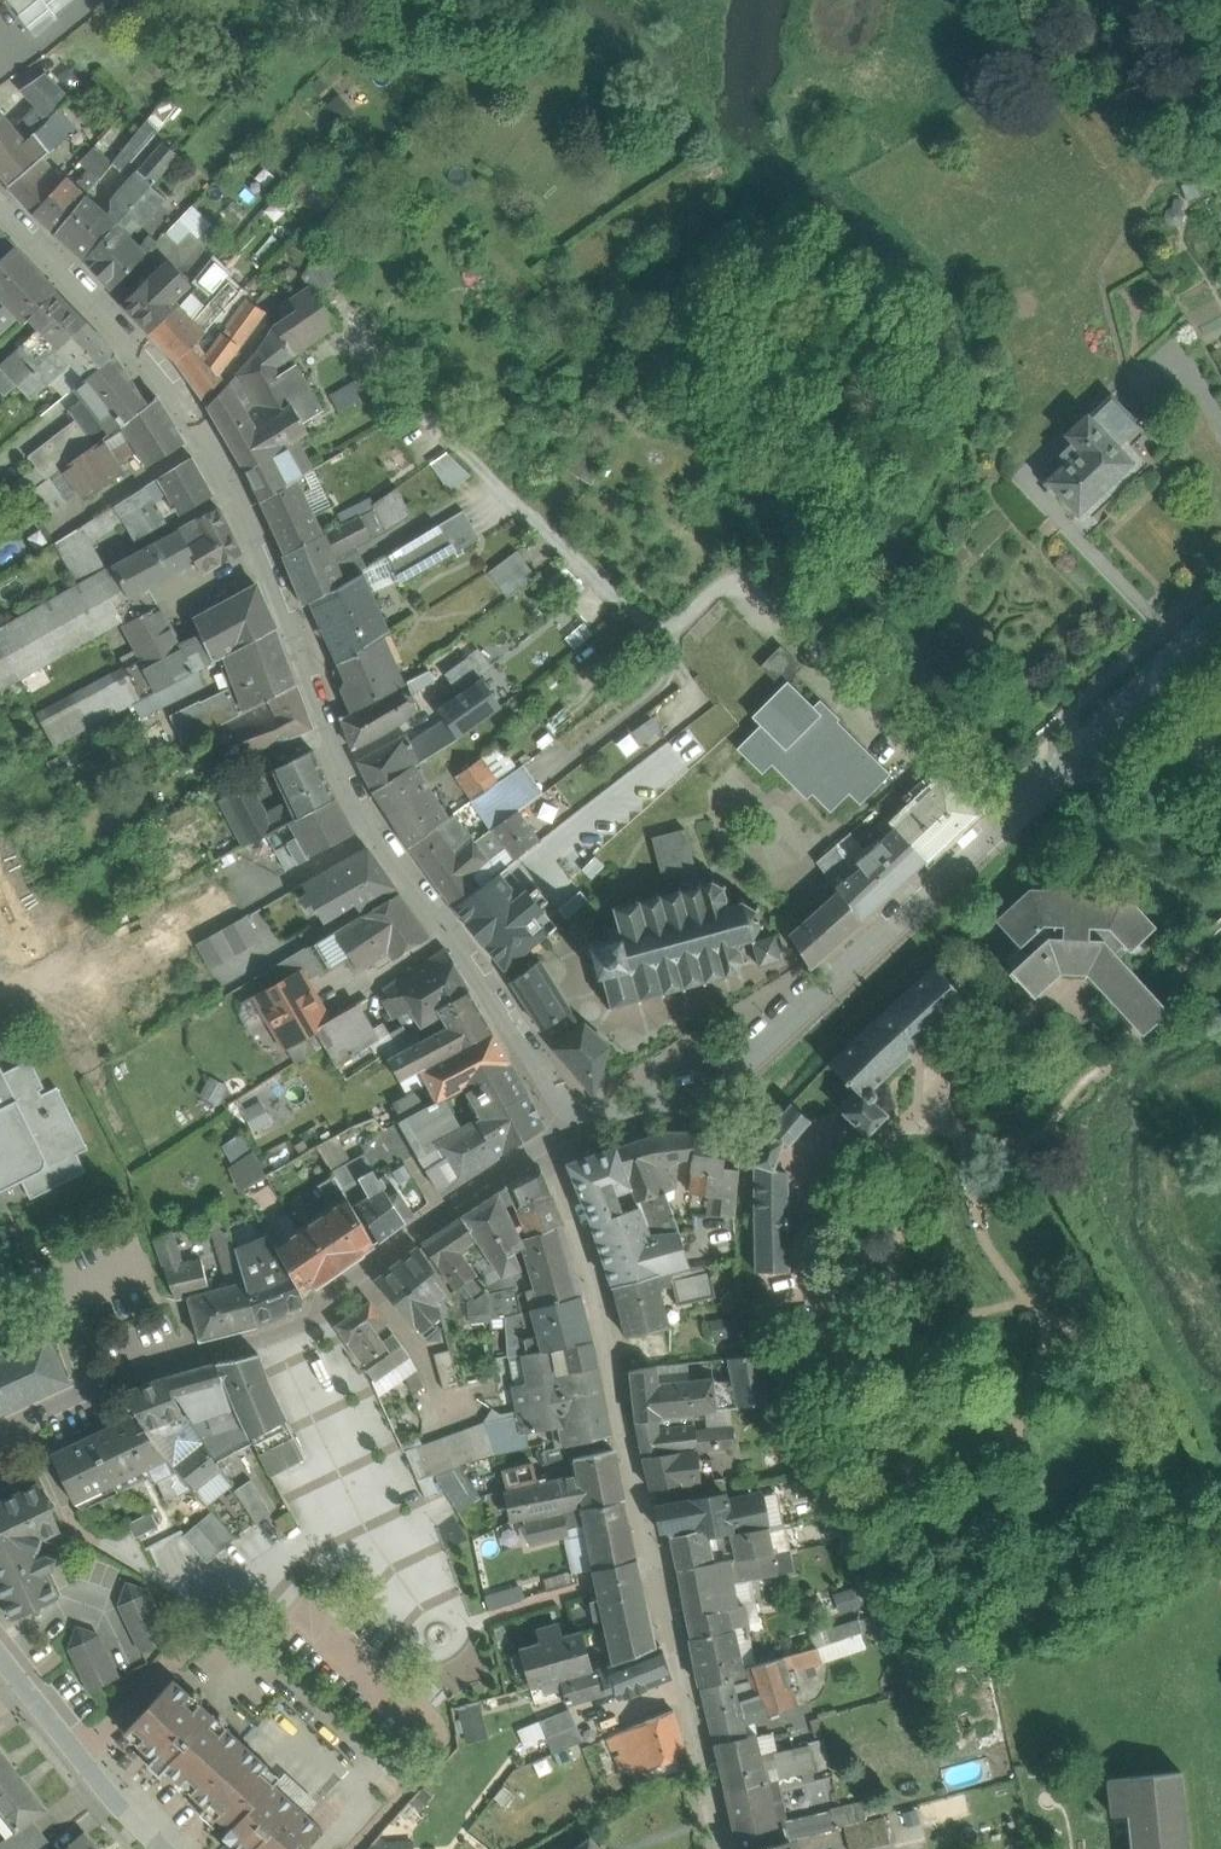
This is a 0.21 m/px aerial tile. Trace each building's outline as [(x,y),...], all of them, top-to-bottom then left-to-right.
[(20,15),(38,0),(8,0),(20,15)] [(50,9),(47,6),(42,0),(38,0),(20,15),(18,16),(27,28),(50,9)] [(76,0),(53,0),(47,6),(50,9),(56,17),(76,0)] [(37,39),(59,20),(56,17),(50,9),(27,28),(37,39)] [(45,73),(21,90),(13,96),(18,102),(26,96),(37,107),(49,120),(59,110),(70,99),(45,73)] [(37,107),(15,128),(26,142),(34,135),(49,120),(37,107)] [(0,110),(0,173),(10,186),(42,159),(49,153),(34,135),(26,142),(15,128),(0,110)] [(49,120),(34,135),(49,153),(76,131),(59,110),(49,120)] [(146,122),(112,164),(122,174),(158,132),(146,122)] [(85,139),(72,154),(81,162),(94,147),(85,139)] [(163,143),(119,193),(134,206),(151,187),(178,156),(163,143)] [(112,164),(94,147),(81,162),(90,170),(99,179),(112,164)] [(10,186),(8,188),(33,214),(63,181),(42,159),(10,186)] [(90,170),(76,187),(86,196),(99,179),(90,170)] [(1216,189),(1210,177),(1193,184),(1200,196),(1216,189)] [(63,181),(33,214),(55,234),(86,196),(76,187),(66,178),(63,181)] [(118,224),(117,225),(130,238),(165,199),(151,187),(118,224)] [(134,206),(119,193),(113,200),(113,211),(109,216),(118,224),(134,206)] [(86,196),(55,234),(85,261),(117,225),(118,224),(109,216),(86,196)] [(1182,203),(1175,201),(1173,208),(1167,212),(1165,218),(1168,224),(1174,226),(1181,222),(1183,216),(1180,211),(1182,203)] [(211,225),(193,208),(186,214),(196,224),(190,230),(190,231),(198,238),(211,225)] [(186,214),(168,234),(178,244),(190,231),(190,230),(196,224),(186,214)] [(117,225),(85,261),(113,289),(156,244),(150,238),(140,249),(130,238),(117,225)] [(14,247),(0,232),(0,261),(14,247)] [(14,247),(0,261),(0,299),(18,317),(25,324),(29,320),(28,319),(57,292),(57,291),(14,247)] [(325,253),(304,277),(310,286),(311,286),(316,294),(341,277),(325,253)] [(168,261),(121,305),(149,334),(178,306),(179,305),(175,301),(191,286),(168,261)] [(215,263),(198,282),(212,293),(228,274),(215,263)] [(228,282),(193,322),(204,333),(240,293),(228,282)] [(297,311),(287,317),(282,313),(273,328),(294,355),(339,326),(316,294),(311,286),(310,286),(290,300),(297,311)] [(222,334),(247,300),(250,295),(244,289),(240,293),(204,333),(205,334),(195,343),(205,356),(222,334)] [(57,292),(28,319),(29,320),(40,331),(57,349),(86,323),(57,291),(57,292)] [(274,299),(269,296),(264,302),(270,306),(274,299)] [(18,317),(0,299),(0,334),(18,317)] [(247,300),(222,334),(240,347),(265,313),(247,300)] [(178,306),(149,334),(176,362),(195,343),(205,334),(204,333),(193,322),(178,306)] [(86,323),(57,349),(70,362),(86,379),(113,356),(116,354),(86,323)] [(294,355),(273,328),(260,350),(230,383),(272,455),(296,440),(308,433),(302,423),(322,410),(290,358),(294,355)] [(1,368),(1,369),(0,370),(0,389),(6,395),(17,386),(57,349),(40,331),(1,368)] [(240,347),(222,334),(205,356),(219,375),(240,347)] [(195,343),(176,362),(203,399),(222,380),(219,375),(205,356),(195,343)] [(57,349),(17,386),(30,399),(49,381),(70,362),(57,349)] [(146,406),(113,356),(86,379),(76,387),(77,387),(86,399),(112,432),(121,425),(146,406)] [(70,362),(49,381),(64,397),(77,387),(76,387),(86,379),(70,362)] [(230,383),(208,407),(245,471),(272,455),(230,383)] [(359,384),(333,399),(340,412),(368,396),(359,384)] [(146,406),(121,425),(148,468),(186,443),(158,398),(146,406)] [(112,432),(86,399),(69,412),(79,424),(95,445),(103,440),(112,432)] [(1140,429),(1111,399),(1089,420),(1118,450),(1140,429)] [(1158,412),(1141,428),(1148,435),(1154,429),(1162,421),(1158,412)] [(1089,420),(1087,418),(1065,440),(1079,454),(1047,486),(1079,519),(1134,466),(1118,450),(1089,420)] [(79,424),(49,447),(64,467),(95,445),(79,424)] [(1166,441),(1154,429),(1148,435),(1146,437),(1158,449),(1166,441)] [(583,444),(570,437),(559,456),(570,464),(567,468),(592,485),(606,459),(583,444)] [(64,467),(63,468),(79,492),(85,500),(123,473),(103,440),(95,445),(64,467)] [(296,440),(272,455),(245,471),(261,502),(297,480),(313,471),(296,440)] [(46,443),(29,457),(37,467),(37,466),(47,479),(48,479),(63,468),(64,467),(49,447),(46,443)] [(468,474),(447,453),(431,464),(448,488),(468,474)] [(192,457),(158,479),(167,495),(180,516),(208,498),(208,499),(214,495),(192,457)] [(37,467),(6,491),(16,504),(24,497),(47,479),(37,466),(37,467)] [(63,468),(48,479),(47,479),(24,497),(31,507),(40,519),(79,492),(63,468)] [(167,495),(158,479),(145,487),(154,504),(167,495)] [(297,480),(261,502),(286,555),(323,535),(297,480)] [(154,504),(145,487),(113,507),(123,523),(135,542),(166,523),(154,504)] [(411,514),(397,488),(373,505),(375,509),(376,509),(386,530),(411,514)] [(31,507),(24,497),(16,504),(22,513),(31,507)] [(113,507),(82,527),(91,543),(123,523),(113,507)] [(218,509),(146,548),(163,581),(197,563),(202,574),(240,553),(218,509)] [(375,509),(360,517),(371,538),(386,531),(386,530),(376,509),(375,509)] [(463,511),(439,525),(456,553),(480,538),(463,511)] [(360,517),(325,534),(344,582),(363,572),(351,548),(371,538),(360,517)] [(439,525),(387,556),(404,584),(456,553),(439,525)] [(82,527),(55,543),(78,586),(106,570),(91,543),(82,527)] [(286,555),(283,556),(303,605),(344,582),(325,534),(286,555)] [(146,548),(113,567),(130,599),(149,589),(163,581),(146,548)] [(517,551),(488,573),(508,599),(537,577),(517,551)] [(0,630),(0,644),(1,646),(19,678),(122,622),(124,625),(159,606),(149,589),(130,599),(113,567),(106,570),(78,586),(0,630)] [(364,574),(345,583),(344,582),(303,605),(303,606),(310,602),(338,665),(390,632),(364,574)] [(257,585),(194,619),(201,635),(180,645),(195,672),(200,669),(227,655),(276,629),(257,585)] [(180,645),(159,606),(124,625),(138,650),(160,691),(195,672),(180,645)] [(276,629),(227,655),(237,684),(246,710),(240,713),(240,714),(269,701),(268,699),(296,685),(276,629)] [(390,632),(338,665),(346,683),(343,684),(341,690),(351,712),(405,685),(404,683),(383,637),(390,633),(390,632)] [(1,646),(0,647),(0,688),(19,678),(1,646)] [(781,646),(760,667),(781,688),(787,682),(802,667),(781,646)] [(160,691),(138,650),(121,659),(125,666),(142,698),(143,699),(160,691)] [(468,659),(447,675),(453,683),(446,688),(450,695),(479,674),(468,659)] [(125,666),(37,713),(55,745),(142,698),(125,666)] [(143,699),(135,704),(141,716),(190,692),(187,687),(204,678),(200,669),(160,691),(143,699)] [(429,670),(404,683),(405,685),(407,684),(408,685),(410,691),(432,681),(433,677),(429,670)] [(482,679),(438,710),(446,721),(457,738),(458,737),(501,706),(482,679)] [(890,775),(837,722),(839,720),(820,700),(813,707),(787,682),(781,688),(752,717),(761,726),(737,749),(763,775),(772,765),(793,787),(799,792),(807,800),(812,794),(830,812),(849,794),(860,805),(890,775)] [(237,684),(201,701),(201,700),(170,715),(184,745),(205,735),(204,734),(240,714),(240,713),(246,710),(237,684)] [(296,685),(268,699),(269,701),(279,741),(312,728),(296,686),(296,685)] [(408,685),(353,713),(341,719),(352,749),(388,731),(405,720),(417,709),(410,691),(408,685)] [(269,701),(240,714),(241,716),(223,725),(238,756),(279,741),(269,701)] [(446,721),(410,743),(419,763),(457,740),(458,737),(457,738),(446,721)] [(406,735),(358,762),(373,791),(414,765),(415,766),(419,763),(410,743),(406,735)] [(482,759),(457,777),(473,800),(497,782),(498,783),(507,776),(506,775),(520,764),(500,736),(477,753),(482,759)] [(313,751),(274,771),(291,808),(296,819),(335,798),(313,751)] [(654,753),(601,794),(624,821),(674,778),(654,753)] [(519,812),(542,795),(520,764),(506,775),(507,776),(498,783),(519,812)] [(414,765),(373,791),(409,847),(449,819),(448,817),(415,766),(414,765)] [(930,791),(925,786),(914,796),(919,801),(892,827),(894,829),(895,828),(926,862),(975,815),(941,780),(930,791)] [(497,782),(473,800),(494,829),(494,830),(519,812),(498,783),(497,782)] [(266,818),(249,785),(227,797),(246,833),(252,843),(252,844),(267,835),(273,831),(266,818)] [(273,831),(267,835),(286,869),(354,832),(335,798),(296,819),(273,831)] [(286,807),(266,818),(273,831),(296,819),(291,808),(286,807)] [(519,812),(494,830),(507,847),(515,860),(529,850),(539,841),(519,812)] [(449,819),(409,847),(431,877),(473,840),(468,833),(453,814),(448,817),(449,819)] [(539,841),(529,850),(538,860),(547,871),(563,889),(571,880),(582,869),(595,855),(603,848),(574,814),(539,841)] [(894,829),(874,847),(873,846),(855,860),(862,869),(860,870),(863,873),(840,889),(839,891),(862,922),(926,862),(895,828),(894,829)] [(494,829),(474,843),(488,861),(507,847),(494,830),(494,829)] [(686,829),(652,838),(662,880),(680,875),(684,889),(697,886),(693,872),(696,871),(686,829)] [(246,833),(208,852),(214,862),(252,843),(246,833)] [(473,840),(431,877),(454,908),(455,908),(487,883),(486,881),(477,870),(488,861),(474,843),(473,840)] [(835,846),(816,862),(835,887),(860,870),(862,869),(855,860),(849,866),(835,846)] [(477,870),(486,881),(492,877),(515,860),(507,847),(488,861),(477,870)] [(367,849),(304,884),(325,921),(357,903),(361,910),(395,889),(367,849)] [(515,860),(492,877),(503,890),(538,860),(529,850),(515,860)] [(595,855),(582,869),(592,878),(605,865),(595,855)] [(563,889),(547,871),(513,902),(519,909),(524,905),(549,933),(588,900),(571,880),(563,889)] [(487,883),(455,908),(475,933),(505,909),(513,902),(503,890),(492,877),(486,881),(487,883)] [(636,903),(616,908),(612,905),(610,908),(615,910),(619,927),(609,930),(612,940),(590,945),(594,961),(598,977),(599,977),(600,981),(604,980),(606,990),(604,990),(605,993),(607,993),(610,1005),(608,1009),(611,1011),(613,1007),(625,1004),(626,1007),(628,1006),(627,1003),(638,1001),(639,1004),(641,1003),(640,1000),(661,994),(662,997),(665,997),(664,993),(682,989),(683,992),(686,991),(685,987),(703,983),(703,986),(707,985),(706,982),(724,977),(725,980),(728,979),(727,976),(736,974),(738,977),(740,975),(739,972),(743,964),(747,964),(747,962),(744,961),(743,957),(756,954),(759,967),(781,961),(774,937),(755,942),(752,940),(755,938),(753,936),(758,928),(763,929),(763,925),(759,924),(756,913),(760,910),(758,907),(754,910),(743,903),(744,898),(740,898),(740,902),(729,906),(727,902),(730,902),(731,899),(727,899),(724,889),(727,887),(725,885),(722,887),(714,883),(714,879),(711,879),(711,882),(702,885),(701,881),(698,882),(699,885),(681,890),(680,887),(677,888),(678,891),(666,894),(659,896),(658,893),(656,893),(657,897),(638,902),(638,899),(635,899),(636,903)] [(1124,894),(1030,890),(996,921),(1020,947),(1030,938),(1038,946),(1010,971),(1033,997),(1060,973),(1073,973),(1087,974),(1130,1022),(1136,1027),(1143,1035),(1168,1011),(1162,1004),(1156,998),(1114,952),(1123,944),(1130,952),(1155,928),(1124,894)] [(826,903),(789,935),(806,963),(810,968),(854,929),(862,922),(839,891),(831,898),(826,903)] [(399,894),(329,935),(343,957),(349,954),(360,971),(388,953),(392,960),(430,937),(399,894)] [(505,909),(475,933),(475,934),(474,934),(504,971),(515,962),(549,933),(524,905),(519,909),(513,902),(505,909)] [(259,939),(246,916),(197,944),(210,967),(259,939)] [(307,949),(306,950),(319,972),(319,973),(321,976),(345,961),(343,957),(329,935),(307,949)] [(306,947),(271,968),(280,983),(299,973),(300,973),(305,981),(319,973),(319,972),(306,950),(307,949),(306,947)] [(445,949),(385,989),(403,1024),(402,1025),(408,1035),(424,1025),(440,1014),(441,1013),(438,1008),(469,991),(470,990),(445,949)] [(570,1010),(540,960),(511,982),(541,1029),(567,1013),(570,1010)] [(935,965),(828,1065),(844,1080),(843,1082),(845,1085),(847,1083),(861,1096),(862,1094),(871,1101),(873,1100),(875,1099),(876,1097),(876,1095),(876,1093),(875,1091),(872,1088),(966,1000),(965,999),(971,994),(958,978),(952,984),(935,965)] [(300,973),(299,973),(280,983),(258,996),(287,1047),(316,1031),(315,1030),(328,1022),(305,981),(300,973)] [(469,991),(438,1008),(441,1013),(440,1014),(448,1027),(461,1049),(492,1031),(469,991)] [(328,1022),(315,1030),(316,1031),(325,1045),(326,1045),(339,1066),(371,1045),(378,1040),(357,1006),(328,1022)] [(440,1014),(424,1025),(431,1036),(448,1027),(440,1014)] [(579,1028),(554,1049),(592,1093),(594,1094),(609,1046),(584,1023),(579,1028)] [(400,1053),(388,1060),(400,1080),(421,1068),(461,1049),(448,1027),(431,1036),(400,1053)] [(296,1064),(325,1045),(316,1031),(287,1047),(296,1064)] [(492,1031),(461,1049),(421,1068),(432,1091),(437,1101),(466,1085),(509,1062),(492,1031)] [(378,1040),(371,1045),(379,1057),(385,1053),(388,1060),(400,1053),(390,1033),(378,1040)] [(23,1181),(26,1189),(31,1198),(86,1172),(77,1154),(88,1148),(58,1087),(42,1095),(39,1090),(45,1088),(31,1060),(4,1074),(0,1065),(0,1192),(23,1181)] [(509,1062),(466,1085),(484,1118),(526,1093),(509,1062)] [(421,1068),(400,1080),(408,1096),(417,1091),(420,1097),(432,1091),(421,1068)] [(211,1076),(201,1096),(220,1105),(230,1086),(211,1076)] [(408,1096),(394,1103),(403,1120),(437,1101),(432,1091),(420,1097),(417,1091),(408,1096)] [(419,1156),(418,1157),(442,1195),(499,1157),(498,1155),(544,1126),(527,1093),(526,1093),(484,1118),(475,1123),(419,1156)] [(861,1096),(844,1112),(849,1117),(850,1119),(851,1119),(852,1120),(848,1124),(847,1125),(848,1126),(853,1131),(854,1132),(856,1131),(855,1131),(859,1127),(861,1128),(860,1128),(862,1130),(862,1129),(867,1134),(887,1114),(882,1109),(880,1110),(871,1101),(862,1094),(861,1096)] [(460,1097),(403,1128),(419,1156),(475,1123),(460,1097)] [(264,1100),(245,1108),(253,1128),(272,1121),(264,1100)] [(792,1104),(764,1136),(782,1141),(789,1144),(810,1120),(792,1104)] [(666,1132),(616,1148),(638,1207),(648,1236),(675,1233),(679,1233),(677,1226),(665,1192),(674,1189),(674,1160),(691,1158),(693,1133),(666,1132)] [(726,1139),(693,1133),(691,1158),(690,1174),(692,1174),(691,1193),(710,1196),(719,1197),(722,1169),(726,1139)] [(782,1141),(764,1136),(762,1140),(760,1149),(756,1160),(755,1163),(773,1169),(778,1154),(782,1141)] [(246,1137),(227,1149),(236,1166),(255,1154),(246,1137)] [(638,1207),(622,1212),(615,1193),(630,1187),(616,1148),(615,1149),(615,1148),(569,1164),(592,1221),(613,1286),(655,1275),(687,1267),(675,1233),(648,1236),(638,1207)] [(236,1166),(234,1168),(243,1189),(266,1176),(255,1154),(236,1166)] [(364,1154),(331,1172),(334,1176),(334,1175),(342,1189),(361,1178),(374,1172),(364,1154)] [(787,1173),(773,1169),(755,1163),(757,1272),(789,1272),(787,1173)] [(541,1169),(507,1185),(508,1186),(498,1192),(504,1205),(514,1201),(518,1211),(509,1215),(520,1240),(560,1225),(563,1223),(541,1169)] [(738,1171),(722,1169),(719,1197),(710,1196),(707,1214),(733,1216),(738,1171)] [(386,1191),(378,1180),(378,1179),(374,1172),(361,1178),(366,1187),(372,1196),(362,1203),(358,1205),(379,1242),(405,1222),(405,1221),(413,1215),(399,1192),(397,1193),(393,1187),(386,1191)] [(334,1176),(319,1185),(333,1207),(347,1197),(342,1189),(334,1175),(334,1176)] [(393,1187),(386,1175),(378,1179),(378,1180),(386,1191),(393,1187)] [(361,1178),(342,1189),(347,1197),(353,1208),(358,1205),(362,1203),(356,1193),(366,1187),(361,1178)] [(498,1192),(462,1216),(478,1240),(483,1247),(477,1252),(482,1260),(489,1255),(502,1276),(503,1276),(514,1272),(521,1268),(513,1252),(523,1248),(523,1247),(520,1240),(509,1215),(518,1211),(514,1201),(504,1205),(498,1192)] [(333,1207),(276,1247),(287,1266),(302,1294),(374,1244),(353,1208),(347,1197),(333,1207)] [(239,1259),(221,1202),(206,1211),(228,1279),(236,1284),(245,1282),(239,1260),(239,1259)] [(462,1216),(422,1244),(456,1290),(464,1283),(476,1298),(471,1302),(472,1322),(491,1320),(489,1293),(489,1290),(461,1252),(478,1240),(462,1216)] [(693,1224),(677,1226),(679,1233),(694,1232),(693,1224)] [(560,1225),(520,1240),(523,1247),(523,1248),(535,1289),(541,1306),(580,1295),(560,1225)] [(173,1231),(154,1240),(159,1252),(164,1269),(183,1264),(173,1231)] [(269,1251),(259,1257),(258,1253),(239,1260),(245,1282),(287,1266),(276,1247),(271,1237),(264,1241),(269,1251)] [(418,1247),(413,1251),(414,1253),(384,1278),(382,1276),(376,1280),(412,1325),(415,1323),(422,1331),(441,1316),(439,1306),(437,1305),(452,1293),(418,1247)] [(183,1264),(164,1269),(176,1300),(188,1297),(211,1291),(202,1259),(183,1264)] [(687,1267),(655,1275),(658,1285),(672,1285),(671,1281),(707,1273),(705,1265),(687,1267)] [(287,1266),(245,1282),(257,1325),(302,1308),(305,1298),(302,1294),(287,1266)] [(514,1272),(503,1276),(502,1276),(496,1279),(498,1291),(516,1288),(514,1272)] [(707,1273),(671,1281),(672,1285),(677,1305),(716,1296),(710,1272),(707,1273)] [(655,1275),(613,1286),(626,1336),(669,1327),(658,1285),(655,1275)] [(211,1291),(188,1297),(201,1340),(257,1325),(245,1282),(236,1284),(211,1291)] [(498,1291),(489,1293),(491,1320),(505,1319),(508,1357),(523,1354),(524,1356),(526,1355),(523,1338),(523,1333),(520,1313),(517,1294),(516,1288),(498,1291)] [(535,1289),(517,1294),(520,1313),(532,1310),(532,1309),(541,1306),(535,1289)] [(541,1306),(532,1309),(537,1333),(542,1351),(552,1349),(592,1339),(580,1295),(541,1306)] [(370,1301),(337,1326),(374,1379),(409,1355),(394,1333),(384,1341),(376,1332),(387,1324),(370,1301)] [(713,1320),(715,1331),(741,1327),(739,1316),(713,1320)] [(523,1333),(523,1338),(532,1335),(531,1330),(523,1333)] [(532,1335),(523,1338),(526,1355),(542,1351),(537,1333),(532,1335)] [(0,1358),(0,1413),(68,1381),(47,1336),(0,1358)] [(592,1339),(552,1349),(554,1360),(564,1357),(567,1370),(597,1365),(592,1339)] [(526,1355),(524,1356),(529,1383),(513,1386),(518,1411),(522,1434),(526,1433),(559,1427),(564,1446),(611,1435),(597,1365),(567,1370),(556,1373),(554,1360),(552,1349),(526,1355)] [(449,1351),(434,1355),(444,1390),(459,1385),(449,1351)] [(259,1354),(216,1362),(216,1363),(217,1363),(235,1406),(236,1406),(250,1436),(284,1418),(275,1400),(259,1354)] [(416,1367),(409,1355),(374,1379),(381,1395),(407,1377),(405,1373),(416,1367)] [(758,1355),(728,1358),(728,1361),(729,1361),(734,1389),(738,1407),(777,1402),(758,1355)] [(216,1363),(164,1377),(175,1399),(179,1398),(193,1421),(235,1406),(217,1363),(216,1363)] [(690,1363),(656,1366),(659,1384),(693,1380),(690,1363)] [(693,1380),(659,1384),(656,1366),(630,1371),(636,1420),(662,1417),(738,1407),(734,1389),(714,1391),(713,1378),(693,1380)] [(416,1367),(405,1373),(407,1377),(414,1391),(425,1386),(416,1367)] [(164,1377),(124,1392),(137,1414),(149,1427),(182,1416),(187,1420),(189,1419),(183,1415),(175,1399),(164,1377)] [(217,1433),(232,1453),(253,1442),(250,1436),(235,1406),(193,1421),(191,1422),(198,1433),(206,1430),(209,1436),(217,1433)] [(501,1415),(493,1409),(484,1424),(485,1423),(494,1455),(529,1447),(526,1433),(522,1434),(518,1411),(501,1415)] [(171,1441),(185,1457),(194,1450),(179,1425),(187,1420),(182,1416),(149,1427),(158,1439),(164,1434),(170,1442),(171,1441)] [(133,1417),(93,1436),(116,1484),(147,1470),(153,1484),(158,1482),(178,1472),(144,1429),(140,1431),(133,1417)] [(662,1417),(636,1420),(643,1456),(664,1453),(660,1430),(657,1420),(662,1419),(662,1417)] [(284,1418),(250,1436),(253,1442),(260,1454),(294,1437),(284,1418)] [(187,1420),(179,1425),(194,1450),(204,1442),(202,1439),(198,1433),(191,1422),(189,1419),(187,1420)] [(484,1424),(470,1427),(478,1458),(494,1455),(485,1423),(484,1424)] [(692,1426),(660,1430),(664,1453),(679,1452),(696,1449),(692,1426)] [(470,1427),(444,1438),(454,1467),(461,1465),(478,1458),(470,1427)] [(732,1429),(699,1432),(700,1449),(733,1446),(732,1429)] [(206,1430),(198,1433),(202,1439),(209,1436),(206,1430)] [(209,1436),(202,1439),(204,1442),(217,1461),(217,1462),(232,1453),(217,1433),(209,1436)] [(185,1457),(171,1441),(170,1442),(164,1434),(158,1439),(177,1463),(185,1457)] [(93,1436),(53,1455),(75,1503),(116,1484),(93,1436)] [(294,1437),(260,1454),(272,1476),(304,1458),(294,1437)] [(444,1438),(406,1451),(419,1480),(432,1475),(434,1475),(454,1467),(444,1438)] [(177,1463),(174,1466),(195,1488),(221,1468),(217,1462),(217,1461),(204,1442),(194,1450),(185,1457),(177,1463)] [(532,1462),(502,1470),(507,1491),(504,1492),(511,1521),(584,1505),(584,1507),(624,1499),(614,1450),(574,1459),(578,1475),(561,1479),(560,1478),(538,1484),(532,1462)] [(664,1453),(643,1456),(651,1489),(682,1485),(681,1483),(698,1480),(696,1452),(679,1455),(679,1452),(664,1453)] [(482,1498),(461,1465),(454,1467),(434,1475),(447,1495),(458,1513),(482,1498)] [(178,1472),(158,1482),(166,1501),(193,1488),(178,1472)] [(432,1475),(419,1480),(427,1499),(439,1493),(432,1475)] [(698,1480),(701,1497),(725,1493),(722,1477),(698,1480)] [(799,1481),(801,1494),(820,1491),(818,1478),(799,1481)] [(255,1486),(251,1480),(235,1490),(257,1523),(271,1513),(255,1486)] [(13,1618),(29,1610),(30,1611),(39,1615),(42,1605),(59,1596),(47,1572),(53,1569),(54,1565),(50,1556),(46,1554),(40,1557),(38,1551),(43,1538),(60,1530),(49,1510),(54,1508),(51,1503),(47,1502),(39,1483),(0,1501),(0,1592),(13,1618)] [(751,1496),(726,1501),(725,1493),(655,1507),(661,1531),(669,1530),(671,1537),(707,1528),(708,1536),(714,1536),(758,1529),(757,1527),(763,1519),(759,1501),(751,1496)] [(584,1507),(582,1508),(585,1524),(594,1569),(596,1577),(597,1585),(598,1585),(639,1576),(638,1569),(624,1499),(584,1507)] [(759,1501),(763,1519),(775,1517),(771,1499),(759,1501)] [(582,1508),(525,1522),(531,1546),(570,1536),(568,1529),(585,1524),(582,1508)] [(236,1538),(212,1511),(197,1525),(220,1552),(236,1538)] [(152,1512),(128,1524),(135,1538),(159,1526),(152,1512)] [(220,1552),(197,1525),(184,1536),(201,1556),(208,1564),(220,1552)] [(768,1527),(773,1553),(783,1552),(777,1526),(768,1527)] [(758,1529),(714,1536),(718,1552),(735,1549),(736,1559),(754,1556),(773,1553),(768,1527),(758,1529)] [(707,1528),(671,1537),(678,1571),(714,1562),(708,1536),(707,1528)] [(773,1553),(776,1565),(786,1564),(783,1552),(773,1553)] [(773,1553),(754,1556),(756,1569),(776,1565),(773,1553)] [(714,1562),(678,1571),(687,1616),(691,1637),(732,1629),(728,1609),(743,1606),(742,1592),(740,1582),(733,1584),(732,1573),(756,1569),(754,1556),(736,1559),(716,1562),(714,1562)] [(639,1576),(598,1585),(600,1594),(601,1600),(594,1601),(598,1617),(604,1615),(615,1664),(654,1648),(639,1576)] [(149,1591),(127,1583),(119,1605),(142,1652),(171,1638),(149,1591)] [(488,1611),(527,1599),(523,1585),(486,1597),(488,1611)] [(834,1592),(839,1610),(865,1603),(860,1585),(834,1592)] [(860,1620),(828,1631),(831,1642),(850,1636),(864,1632),(860,1620)] [(691,1637),(690,1638),(697,1671),(725,1665),(729,1680),(743,1677),(734,1637),(748,1634),(747,1626),(732,1629),(691,1637)] [(95,1635),(79,1630),(73,1646),(70,1648),(90,1691),(119,1677),(99,1634),(95,1635)] [(581,1631),(520,1649),(531,1687),(592,1670),(581,1631)] [(813,1635),(817,1647),(831,1642),(828,1631),(813,1635)] [(850,1636),(831,1642),(817,1647),(821,1662),(855,1651),(850,1636)] [(593,1672),(532,1689),(535,1703),(565,1694),(567,1702),(615,1689),(618,1697),(670,1677),(659,1646),(654,1648),(615,1664),(593,1672)] [(817,1647),(783,1657),(788,1672),(821,1662),(817,1647)] [(783,1657),(747,1668),(751,1682),(755,1697),(740,1702),(745,1723),(798,1705),(788,1672),(783,1657)] [(725,1665),(697,1671),(700,1686),(729,1680),(725,1665)] [(124,1732),(154,1759),(148,1765),(159,1775),(165,1769),(206,1807),(200,1813),(211,1823),(217,1817),(230,1829),(223,1836),(237,1848),(302,1848),(321,1828),(308,1816),(294,1804),(274,1785),(236,1750),(243,1743),(173,1679),(124,1732)] [(731,1681),(702,1689),(715,1744),(746,1736),(731,1681)] [(751,1682),(735,1687),(740,1702),(755,1697),(751,1682)] [(483,1733),(477,1707),(460,1711),(465,1736),(483,1733)] [(569,1709),(541,1721),(547,1736),(576,1724),(569,1709)] [(673,1710),(618,1733),(623,1747),(625,1752),(633,1772),(634,1775),(686,1754),(673,1710)] [(576,1724),(547,1736),(554,1753),(583,1741),(576,1724)] [(618,1733),(603,1740),(609,1753),(623,1747),(618,1733)] [(810,1751),(762,1762),(756,1733),(746,1736),(715,1744),(726,1791),(767,1782),(803,1773),(813,1771),(817,1770),(811,1751),(810,1751)] [(823,1738),(808,1743),(810,1751),(811,1751),(817,1770),(832,1767),(823,1738)] [(281,1778),(243,1743),(236,1750),(274,1785),(281,1778)] [(0,1751),(0,1826),(8,1837),(15,1832),(33,1819),(45,1810),(44,1809),(42,1810),(3,1759),(5,1757),(0,1751)] [(625,1752),(611,1758),(619,1777),(633,1772),(625,1752)] [(281,1778),(274,1785),(294,1804),(307,1789),(286,1771),(281,1778)] [(813,1771),(803,1773),(805,1782),(815,1780),(813,1771)] [(1179,1773),(1110,1780),(1114,1815),(1129,1813),(1133,1848),(1187,1848),(1179,1773)] [(726,1791),(740,1848),(747,1848),(781,1841),(767,1782),(726,1791)] [(861,1804),(832,1811),(835,1828),(844,1826),(857,1823),(865,1820),(861,1804)] [(832,1811),(786,1821),(789,1839),(817,1833),(816,1833),(835,1828),(832,1811)] [(884,1817),(871,1820),(877,1846),(890,1843),(884,1817)] [(15,1832),(8,1837),(0,1843),(0,1848),(42,1848),(47,1845),(50,1842),(33,1819),(15,1832)] [(857,1823),(863,1848),(865,1848),(877,1846),(871,1820),(857,1823)] [(844,1826),(850,1848),(863,1848),(857,1823),(844,1826)] [(84,1835),(65,1848),(95,1848),(84,1835)] [(576,1848),(599,1848),(590,1838),(576,1848)] [(747,1848),(792,1848),(789,1839),(781,1841),(747,1848)] [(374,1843),(374,1848),(415,1848),(414,1841),(374,1843)]
